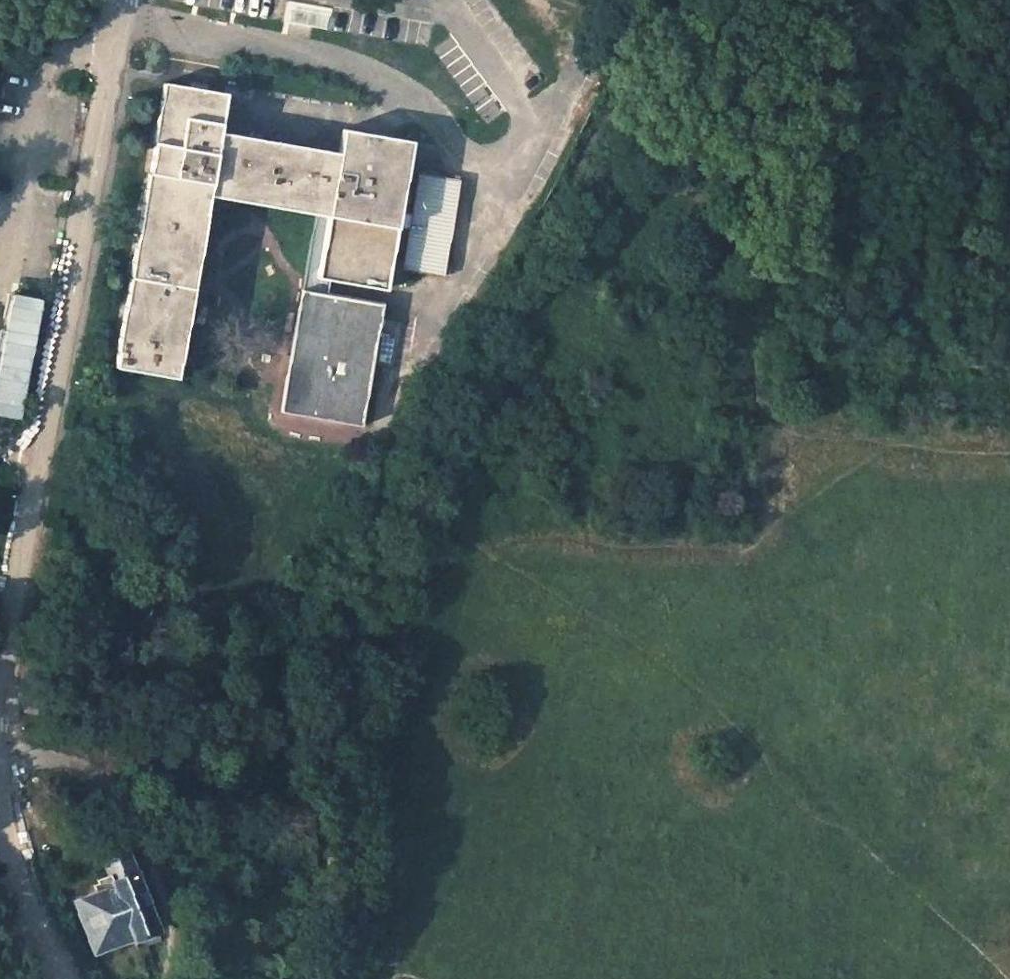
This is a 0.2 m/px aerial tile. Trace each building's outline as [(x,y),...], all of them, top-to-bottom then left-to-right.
[(331,9),(287,1),(284,21),(327,29),(331,9)] [(227,92),(167,82),(117,365),(178,375),(210,192),(318,211),(330,213),(320,276),(387,287),(412,140),(345,128),(341,152),(221,130),(227,92)] [(459,179),(418,172),(402,268),(442,275),(459,179)] [(320,276),(330,213),(318,211),(304,288),(317,290),(320,276)] [(362,424),(384,302),(317,290),(304,288),(282,409),(362,424)] [(135,938),(160,927),(139,872),(143,871),(136,853),(133,855),(132,853),(107,863),(111,873),(99,878),(100,881),(95,884),(98,891),(76,900),(95,949),(133,934),(135,938)] [(135,938),(139,949),(164,938),(160,927),(135,938)]
